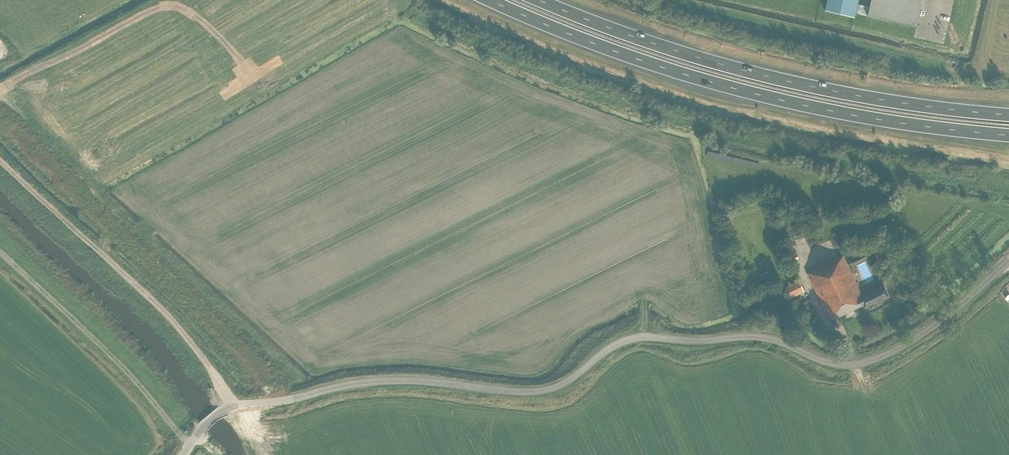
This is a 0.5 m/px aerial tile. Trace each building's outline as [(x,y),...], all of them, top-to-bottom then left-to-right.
[(858,0),(827,0),(825,10),(854,17),(858,0)] [(917,27),(923,0),(871,0),(868,16),(917,27)] [(810,250),(826,242),(820,231),(804,238),(810,250)] [(861,294),(842,255),(806,273),(829,320),(862,304),(864,309),(889,297),(884,287),(874,291),(873,288),(861,294)] [(790,298),(803,291),(798,281),(785,287),(790,298)]
